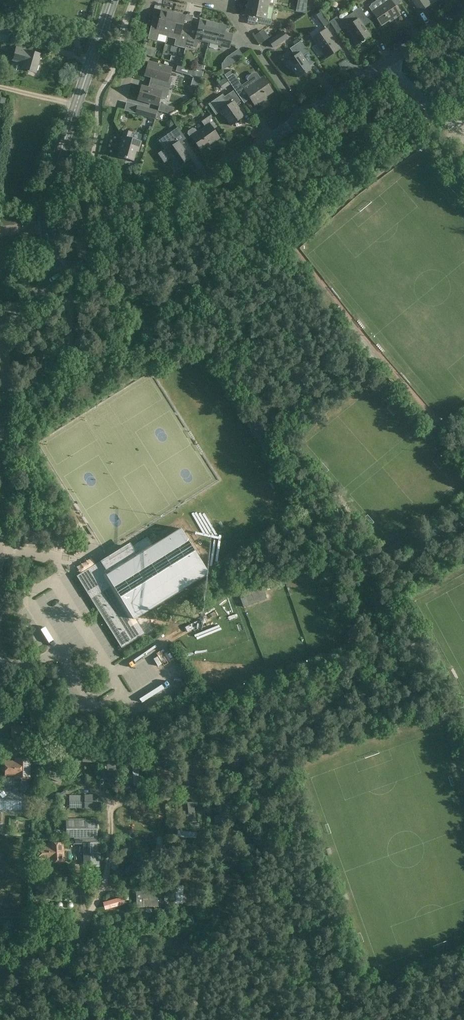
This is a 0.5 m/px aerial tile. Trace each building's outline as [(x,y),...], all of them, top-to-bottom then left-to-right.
[(373,13),(381,25),(392,18),(393,20),(400,15),(395,7),(401,3),(400,2),(398,0),(381,0),(369,8),(373,13)] [(420,13),(432,5),(428,0),(411,0),(420,13)] [(268,8),(248,4),(246,16),(260,19),(259,24),(271,26),(272,21),(266,20),(268,8)] [(360,9),(350,16),(349,16),(341,22),(340,26),(342,29),(346,30),(348,28),(359,44),(370,37),(362,25),(369,21),(360,9)] [(158,35),(167,37),(173,13),(161,10),(159,20),(158,22),(153,21),(148,39),(157,41),(157,40),(158,35)] [(329,24),(321,12),(317,15),(325,27),(329,24)] [(182,28),(185,16),(173,13),(167,37),(176,39),(174,45),(185,48),(186,45),(190,30),(182,28)] [(9,43),(11,22),(0,21),(0,42),(9,43)] [(208,43),(213,24),(201,21),(198,29),(191,28),(190,31),(186,47),(195,49),(197,48),(199,41),(208,43)] [(226,27),(213,24),(208,43),(220,46),(220,47),(229,49),(232,35),(224,33),(226,27)] [(264,29),(254,36),(260,44),(269,38),(264,29)] [(327,30),(313,40),(327,59),(340,50),(327,30)] [(283,31),(268,41),(273,49),(288,38),(283,31)] [(287,64),(286,66),(288,69),(290,69),(292,69),(298,78),(311,70),(302,56),(308,52),(301,42),(291,50),(296,57),(288,63),(287,64)] [(144,45),(141,53),(149,55),(151,47),(144,45)] [(18,50),(16,57),(26,60),(23,70),(36,73),(41,55),(29,51),(28,52),(18,50)] [(239,51),(228,58),(232,65),(243,57),(239,51)] [(151,84),(170,89),(173,79),(169,78),(171,70),(149,63),(145,76),(153,78),(151,84)] [(177,65),(176,72),(190,76),(192,70),(177,65)] [(234,75),(227,79),(238,96),(245,91),(255,106),(265,100),(264,99),(273,93),(263,79),(261,80),(256,72),(255,73),(252,73),(250,74),(249,75),(248,76),(247,78),(246,80),(248,83),(242,87),(234,75)] [(230,85),(225,78),(218,82),(223,89),(230,85)] [(170,89),(151,84),(150,90),(142,88),(138,100),(158,105),(160,98),(167,100),(170,89)] [(223,93),(209,104),(217,114),(221,112),(231,126),(244,118),(235,105),(240,102),(233,92),(226,97),(223,93)] [(160,103),(158,110),(170,114),(173,112),(174,107),(160,103)] [(158,110),(138,105),(136,114),(155,120),(158,110)] [(219,139),(213,130),(218,126),(211,115),(202,122),(202,123),(206,127),(198,133),(195,129),(193,128),(188,131),(188,134),(189,136),(191,136),(192,137),(201,151),(211,144),(212,145),(219,139)] [(178,128),(168,135),(159,141),(166,151),(173,161),(173,163),(174,165),(176,166),(178,167),(190,159),(181,145),(187,141),(178,128)] [(122,145),(119,158),(133,162),(136,152),(138,152),(141,143),(130,140),(132,134),(125,132),(121,144),(122,145)] [(181,528),(153,546),(147,537),(108,561),(107,558),(78,576),(115,636),(122,646),(126,644),(143,633),(135,619),(208,573),(204,566),(181,528)] [(262,586),(239,594),(243,607),(267,599),(262,586)] [(24,727),(12,726),(12,737),(24,737),(24,727)] [(225,761),(231,761),(231,766),(240,766),(240,761),(244,761),(244,755),(225,755),(225,761)] [(72,759),(80,772),(85,769),(77,756),(72,759)] [(117,782),(116,756),(107,756),(108,782),(117,782)] [(16,759),(16,762),(6,762),(6,776),(15,776),(15,779),(31,779),(31,760),(16,759)] [(139,762),(133,763),(135,786),(141,786),(139,762)] [(49,768),(45,775),(60,782),(64,775),(49,768)] [(90,800),(86,801),(86,795),(70,796),(70,809),(86,809),(90,809),(90,800)] [(194,802),(187,802),(189,822),(196,821),(194,802)] [(235,813),(214,815),(215,823),(236,821),(235,813)] [(98,838),(98,820),(66,820),(66,838),(98,838)] [(50,846),(40,847),(40,861),(51,861),(51,862),(65,862),(64,843),(49,844),(50,846)] [(100,843),(83,843),(84,866),(100,866),(100,843)] [(231,884),(230,882),(233,880),(229,874),(212,888),(216,893),(226,885),(227,887),(231,884)] [(157,892),(137,892),(138,903),(139,903),(139,906),(144,906),(144,903),(158,903),(157,892)] [(106,903),(108,909),(125,905),(123,898),(106,903)]
